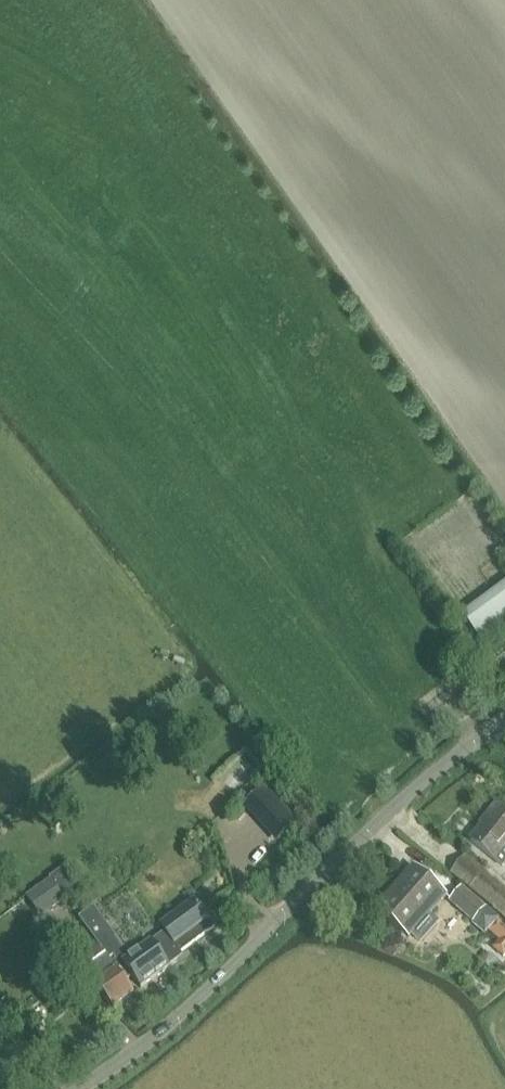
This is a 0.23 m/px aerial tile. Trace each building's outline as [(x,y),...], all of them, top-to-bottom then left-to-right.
[(504,626),(504,586),(462,617),(481,643),(504,626)] [(288,806),(276,790),(259,802),(271,818),(288,806)] [(498,804),(486,818),(489,820),(471,842),(495,861),(504,848),(504,810),(498,804)] [(50,879),(51,881),(54,884),(70,905),(84,896),(65,869),(50,879)] [(504,920),(504,889),(484,871),(468,889),(504,920)] [(379,911),(408,937),(412,940),(414,938),(416,939),(420,942),(425,942),(430,941),(435,938),(437,933),(438,928),(437,923),(434,919),(432,917),(435,914),(448,900),(418,873),(406,887),(409,889),(401,897),(396,892),(379,911)] [(68,907),(70,905),(54,884),(51,881),(29,896),(43,917),(65,902),(68,907)] [(488,935),(490,932),(500,942),(493,949),(504,959),(504,927),(504,926),(464,892),(453,904),(488,935)] [(81,922),(96,943),(97,942),(135,995),(170,970),(165,964),(180,953),(182,955),(216,931),(196,903),(162,928),(165,934),(130,960),(123,950),(124,949),(96,911),(81,922)] [(114,1011),(135,995),(97,942),(96,943),(75,958),(85,972),(83,973),(95,990),(97,988),(114,1011)]
